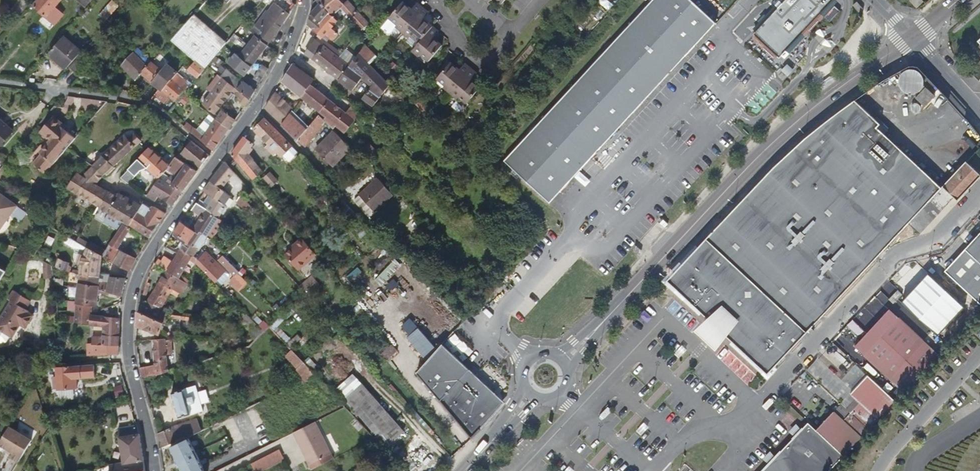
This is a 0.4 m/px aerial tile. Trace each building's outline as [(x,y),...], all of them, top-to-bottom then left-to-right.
[(34,6),(47,18),(62,0),(39,0),(34,6)] [(77,1),(86,8),(93,0),(78,0),(77,1)] [(321,20),(328,11),(316,0),(314,3),(318,6),(313,13),(321,20)] [(316,0),(328,11),(332,14),(340,6),(343,4),(340,0),(316,0)] [(348,0),(347,0),(343,4),(340,6),(351,19),(357,11),(348,0)] [(404,31),(423,6),(417,1),(411,7),(404,0),(391,16),(398,23),(396,25),(404,31)] [(692,0),(650,0),(648,2),(501,160),(548,203),(592,155),(715,21),(692,0)] [(761,21),(763,23),(753,33),(779,58),(833,0),(784,0),(783,1),(782,0),(781,0),(761,21)] [(120,7),(113,1),(102,15),(109,20),(120,7)] [(857,2),(853,5),(859,12),(863,9),(857,2)] [(278,33),(290,14),(276,3),(271,9),(270,8),(251,31),(257,36),(268,45),(278,33)] [(840,10),(834,5),(824,16),(829,21),(840,10)] [(420,41),(433,25),(424,18),(429,11),(423,6),(404,31),(410,36),(411,34),(420,41)] [(332,27),(338,19),(332,14),(328,11),(321,20),(313,13),(308,25),(324,37),(326,34),(333,40),(339,32),(332,27)] [(357,11),(351,19),(361,30),(367,23),(357,11)] [(398,23),(391,16),(381,28),(388,33),(391,33),(396,25),(398,23)] [(224,47),(193,17),(171,42),(195,62),(188,70),(198,79),(212,62),(216,56),(224,47)] [(428,61),(442,45),(433,37),(439,30),(433,25),(420,41),(412,50),(419,56),(420,54),(428,61)] [(235,34),(230,40),(242,50),(247,44),(235,34)] [(68,70),(83,52),(65,36),(49,54),(68,70)] [(245,75),(268,45),(257,36),(240,57),(236,54),(229,63),(245,75)] [(313,59),(323,46),(317,41),(314,44),(307,54),(306,55),(313,59)] [(343,53),(326,42),(324,45),(340,57),(343,53)] [(340,57),(324,45),(323,46),(313,59),(340,79),(350,65),(340,57)] [(793,67),(803,56),(792,45),(782,56),(793,67)] [(374,109),(392,85),(368,67),(377,55),(365,47),(339,83),(355,94),(361,86),(367,91),(360,99),(374,109)] [(163,71),(153,63),(151,61),(139,49),(122,66),(137,81),(144,75),(154,83),(163,71)] [(217,71),(223,76),(227,70),(222,66),(224,63),(216,56),(212,62),(220,68),(217,71)] [(390,60),(384,56),(381,60),(386,64),(390,60)] [(77,72),(86,62),(80,57),(71,67),(77,72)] [(398,67),(393,63),(389,67),(394,73),(398,67)] [(451,92),(471,68),(465,63),(459,70),(452,63),(439,78),(446,84),(444,87),(451,92)] [(302,97),(311,85),(314,80),(293,64),(282,81),(302,97)] [(788,77),(794,71),(787,65),(782,71),(788,77)] [(261,83),(269,69),(263,66),(255,80),(261,83)] [(467,103),(481,87),(472,79),(477,73),(471,68),(451,92),(457,98),(459,96),(467,103)] [(938,99),(928,89),(927,88),(928,85),(927,83),(927,80),(926,77),(924,75),(923,74),(921,72),(918,71),(916,70),(913,69),(911,69),(907,70),(905,71),(903,72),(901,74),(899,76),(897,79),(897,82),(896,86),(897,89),(898,92),(900,95),(901,96),(902,97),(905,99),(907,100),(910,100),(912,100),(915,100),(918,99),(921,98),(923,96),(924,97),(920,102),(923,105),(922,107),(921,107),(919,107),(918,107),(916,108),(916,109),(915,111),(915,112),(915,114),(916,115),(918,116),(919,116),(920,116),(922,116),(923,115),(924,113),(924,111),(924,109),(926,107),(928,110),(938,99)] [(255,92),(227,70),(223,76),(222,77),(223,78),(251,100),(255,92)] [(163,91),(173,79),(163,71),(154,83),(159,88),(161,89),(161,90),(163,91)] [(251,100),(223,78),(219,84),(214,80),(207,90),(211,94),(203,104),(216,114),(232,92),(239,97),(238,100),(246,106),(250,101),(251,100)] [(176,102),(188,87),(179,79),(176,82),(173,79),(163,91),(161,90),(152,102),(159,107),(163,102),(169,107),(174,100),(176,102)] [(331,101),(326,97),(311,85),(302,97),(322,112),(331,101)] [(424,94),(419,89),(416,93),(421,98),(424,94)] [(293,109),(294,108),(276,91),(266,108),(282,124),(293,109)] [(893,127),(863,96),(840,113),(825,124),(805,140),(786,157),(768,172),(709,236),(707,238),(710,241),(705,247),(702,244),(675,273),(674,277),(674,281),(676,286),(712,320),(709,323),(717,331),(721,335),(724,332),(768,374),(909,224),(943,188),(889,130),(893,127)] [(433,112),(420,100),(417,103),(429,116),(433,112)] [(347,113),(331,101),(322,112),(327,116),(324,118),(327,121),(332,127),(333,128),(337,125),(346,132),(356,120),(347,113)] [(356,120),(362,112),(354,105),(347,113),(356,120)] [(299,139),(310,126),(293,109),(282,124),(299,140),(299,139)] [(236,120),(223,110),(217,119),(230,129),(236,120)] [(391,124),(378,111),(370,120),(371,121),(378,127),(383,132),(391,124)] [(307,146),(327,121),(324,118),(320,113),(310,126),(299,139),(307,146)] [(211,115),(199,130),(205,135),(217,119),(211,115)] [(33,164),(44,173),(74,139),(63,129),(64,127),(52,117),(39,132),(49,141),(39,152),(41,154),(33,164)] [(293,146),(265,118),(254,129),(268,144),(265,147),(274,155),(277,152),(282,157),(293,146)] [(13,130),(0,119),(0,146),(13,130)] [(199,130),(189,122),(185,127),(214,151),(223,139),(230,129),(217,119),(205,135),(199,130)] [(378,127),(371,121),(365,127),(372,133),(378,127)] [(333,128),(332,127),(322,137),(323,138),(315,146),(331,162),(349,144),(333,128)] [(114,166),(137,145),(136,145),(140,141),(134,134),(128,139),(125,135),(104,155),(95,164),(104,175),(106,172),(109,174),(115,168),(114,166)] [(264,172),(247,151),(252,144),(245,138),(232,155),(254,181),(264,172)] [(370,160),(379,151),(377,148),(375,150),(368,142),(366,144),(362,140),(356,145),(358,147),(370,160)] [(191,141),(181,154),(193,163),(190,166),(198,172),(206,162),(211,156),(191,141)] [(289,164),(301,153),(293,146),(282,157),(289,164)] [(170,166),(149,148),(138,159),(156,175),(154,178),(158,181),(170,166)] [(180,197),(195,176),(198,172),(190,166),(176,157),(170,166),(158,181),(146,195),(156,201),(159,196),(174,205),(180,197)] [(364,157),(360,161),(365,166),(368,163),(364,157)] [(956,197),(959,200),(979,178),(979,172),(969,161),(943,188),(909,224),(921,234),(951,202),(956,197)] [(231,197),(223,190),(235,174),(226,163),(204,191),(205,192),(204,195),(197,203),(219,218),(227,206),(226,205),(231,197)] [(97,184),(104,175),(95,164),(83,175),(78,172),(69,188),(68,189),(99,208),(109,191),(97,184)] [(129,183),(141,170),(134,164),(121,178),(129,183)] [(273,175),(267,180),(274,187),(279,183),(273,175)] [(360,194),(354,199),(369,215),(374,210),(375,211),(393,194),(377,177),(359,194),(360,194)] [(129,225),(142,206),(119,193),(117,196),(109,191),(99,208),(105,211),(129,225)] [(19,208),(1,195),(0,196),(0,230),(1,231),(19,208)] [(256,212),(242,196),(236,205),(250,219),(256,212)] [(157,228),(160,222),(167,214),(154,205),(152,209),(144,203),(142,206),(129,225),(151,238),(157,228)] [(219,218),(197,203),(193,210),(196,212),(190,221),(192,222),(190,227),(194,229),(195,229),(207,236),(208,234),(214,237),(224,222),(219,218)] [(105,211),(99,208),(96,214),(102,217),(105,211)] [(381,217),(375,222),(381,228),(386,223),(381,217)] [(188,239),(194,229),(190,227),(192,222),(190,221),(187,218),(183,223),(182,222),(178,227),(174,233),(176,234),(174,236),(182,241),(185,243),(183,246),(188,250),(193,242),(188,239)] [(85,227),(80,224),(75,230),(80,234),(85,227)] [(129,247),(123,244),(131,230),(123,224),(103,257),(102,258),(112,263),(130,272),(138,259),(145,247),(133,241),(129,247)] [(199,249),(207,236),(195,229),(194,229),(188,239),(193,242),(188,250),(195,254),(198,249),(199,249)] [(946,271),(979,303),(979,235),(946,271)] [(101,274),(102,258),(103,257),(98,254),(69,236),(65,242),(74,247),(77,247),(87,252),(85,256),(83,255),(78,263),(82,265),(81,274),(91,275),(101,276),(101,274)] [(320,259),(302,237),(295,243),(297,245),(286,255),(299,270),(305,265),(308,269),(320,259)] [(358,247),(352,252),(360,260),(366,255),(358,247)] [(191,259),(193,257),(180,249),(179,253),(173,262),(170,266),(165,263),(158,259),(155,263),(168,270),(180,278),(191,259)] [(201,261),(208,253),(205,250),(197,258),(201,261)] [(226,270),(209,252),(208,253),(201,261),(198,263),(199,264),(215,281),(226,270)] [(240,270),(224,254),(219,259),(235,275),(238,272),(242,276),(245,273),(241,269),(240,270)] [(67,272),(71,265),(62,259),(58,267),(67,272)] [(55,276),(54,266),(45,261),(46,277),(55,276)] [(183,294),(189,283),(184,280),(180,278),(168,270),(149,302),(147,306),(141,303),(139,311),(166,322),(168,323),(170,316),(168,314),(161,311),(163,306),(172,291),(179,295),(181,292),(183,294)] [(242,276),(238,272),(235,275),(231,279),(240,288),(247,281),(242,276)] [(98,292),(101,276),(91,275),(81,274),(80,289),(98,292)] [(108,275),(101,274),(101,276),(98,292),(105,293),(107,277),(108,275)] [(305,292),(317,282),(312,276),(300,287),(305,293),(305,292)] [(124,288),(126,280),(107,277),(105,293),(122,296),(124,288)] [(322,287),(317,282),(305,292),(310,298),(322,287)] [(92,316),(92,312),(92,307),(97,307),(98,295),(98,292),(80,289),(78,307),(75,307),(75,313),(77,313),(77,318),(69,317),(68,322),(92,325),(92,316)] [(30,311),(30,310),(28,308),(32,300),(16,290),(11,298),(13,300),(0,322),(0,341),(2,343),(9,342),(12,336),(14,337),(21,324),(24,320),(30,323),(35,314),(30,311)] [(904,294),(900,290),(895,295),(900,299),(904,294)] [(661,291),(653,302),(664,310),(673,299),(661,291)] [(908,306),(917,296),(912,292),(904,302),(908,306)] [(896,303),(900,299),(895,295),(891,299),(896,303)] [(303,303),(299,299),(282,314),(286,318),(303,303)] [(940,354),(891,309),(857,346),(905,391),(940,354)] [(161,334),(166,322),(139,311),(138,325),(161,334)] [(259,327),(246,314),(241,324),(250,326),(259,327)] [(284,319),(281,315),(269,326),(290,348),(300,339),(296,335),(291,340),(277,326),(284,319)] [(120,331),(120,325),(121,319),(92,316),(92,325),(106,327),(106,337),(94,337),(94,345),(119,346),(120,331)] [(257,316),(254,320),(259,325),(262,322),(257,316)] [(259,327),(250,326),(249,338),(255,338),(263,331),(259,327)] [(436,349),(421,331),(411,339),(426,357),(436,349)] [(461,358),(469,349),(455,335),(447,344),(461,358)] [(173,354),(171,340),(166,341),(166,339),(153,340),(156,365),(141,369),(143,379),(149,377),(169,371),(167,355),(173,354)] [(300,341),(291,349),(303,362),(315,375),(330,361),(321,351),(315,356),(300,341)] [(457,356),(443,343),(417,372),(471,435),(498,407),(499,402),(498,394),(487,384),(457,356)] [(398,350),(393,344),(382,355),(387,361),(398,350)] [(118,355),(119,346),(94,345),(87,345),(87,357),(118,355)] [(682,347),(675,354),(680,359),(686,351),(682,347)] [(296,369),(303,362),(291,349),(284,356),(296,369)] [(835,396),(844,386),(818,361),(808,371),(835,396)] [(315,375),(303,362),(296,369),(305,382),(317,376),(315,375)] [(77,379),(95,377),(95,364),(57,366),(57,376),(54,377),(54,384),(58,384),(58,389),(58,390),(74,390),(77,389),(77,379)] [(346,399),(363,383),(353,373),(337,389),(346,399)] [(896,400),(868,374),(851,392),(856,397),(862,402),(854,411),(872,427),(896,400)] [(406,428),(363,383),(346,399),(358,410),(355,412),(358,415),(360,413),(390,444),(406,428)] [(122,385),(114,387),(117,397),(124,394),(122,385)] [(188,405),(197,403),(195,396),(186,398),(184,389),(171,392),(178,418),(191,415),(188,405)] [(74,390),(58,390),(59,400),(74,400),(74,390)] [(862,402),(856,397),(846,408),(852,413),(854,411),(862,402)] [(823,416),(828,412),(820,403),(815,407),(823,416)] [(872,427),(854,411),(852,413),(851,414),(869,430),(872,427)] [(845,456),(869,430),(851,414),(844,421),(835,412),(818,430),(845,456)] [(332,454),(324,438),(323,438),(314,421),(295,431),(307,456),(305,456),(310,465),(332,454)] [(845,456),(818,430),(809,422),(802,430),(796,436),(776,457),(771,463),(764,470),(831,470),(845,456)] [(796,436),(802,430),(796,424),(790,430),(796,436)] [(10,426),(0,444),(8,449),(14,452),(11,457),(20,462),(33,440),(10,426)] [(141,443),(139,432),(138,426),(119,429),(119,431),(122,444),(119,445),(121,452),(123,452),(125,462),(144,459),(143,449),(141,443)] [(204,438),(212,434),(214,433),(211,426),(196,432),(192,434),(197,447),(206,443),(204,438)] [(192,434),(196,432),(194,429),(179,436),(175,427),(159,434),(161,449),(192,434)] [(188,439),(170,448),(182,470),(204,470),(188,439)] [(285,459),(280,449),(253,463),(257,470),(261,470),(285,459)] [(771,463),(776,457),(770,452),(765,458),(771,463)] [(146,467),(144,459),(125,462),(111,465),(112,470),(146,470),(146,468),(146,467)]
